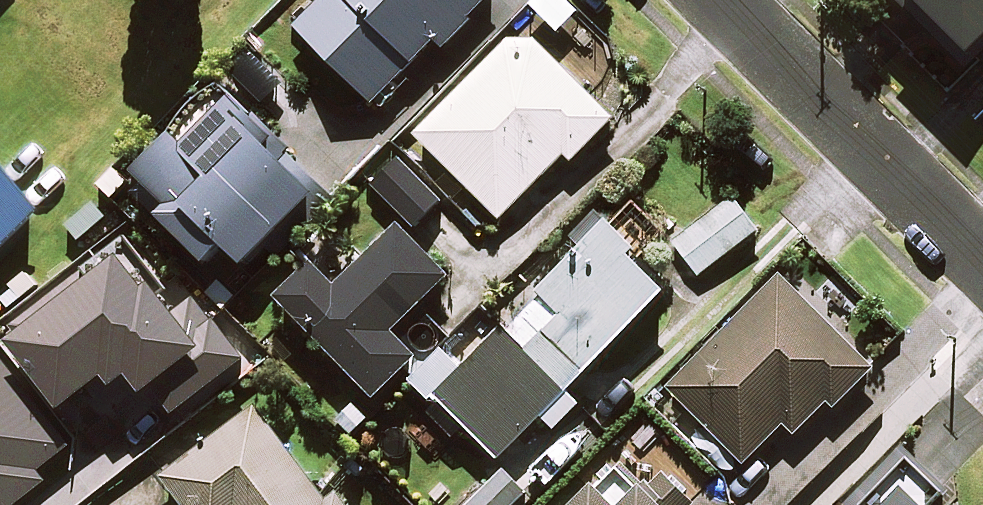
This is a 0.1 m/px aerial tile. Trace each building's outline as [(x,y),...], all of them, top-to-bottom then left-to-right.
[(370,103),(436,38),(443,45),(486,3),(483,0),(322,0),(295,26),(370,103)] [(968,52),(959,62),(969,72),(982,58),(982,0),(916,0),(968,52)] [(612,120),(525,30),(417,135),(499,219),(565,154),(571,160),(612,120)] [(167,206),(159,213),(204,263),(225,244),(250,271),(329,199),(227,86),(135,170),(167,206)] [(440,201),(398,156),(371,182),(413,227),(440,201)] [(41,223),(0,181),(0,263),(41,223)] [(758,231),(734,198),(674,242),(698,274),(758,231)] [(668,290),(605,224),(535,291),(539,295),(456,375),(437,355),(405,385),(452,435),(464,424),(498,458),(542,415),(554,428),(578,405),(564,390),(668,290)] [(448,276),(399,227),(336,288),(312,263),(277,297),(375,397),(435,338),(411,313),(448,276)] [(8,338),(54,397),(94,366),(106,381),(118,371),(132,389),(139,383),(164,417),(234,363),(181,294),(165,306),(142,277),(132,285),(111,258),(8,338)] [(668,387),(707,427),(689,444),(725,481),(745,461),(784,423),(795,433),(829,400),(834,406),(872,368),(782,276),(668,387)] [(41,480),(34,470),(65,446),(0,364),(0,504),(8,504),(41,480)] [(339,494),(328,502),(256,407),(163,477),(184,504),(347,504),(339,494)] [(900,444),(843,503),(841,504),(937,504),(947,495),(900,444)] [(636,446),(594,487),(575,504),(692,504),(693,504),(636,446)] [(501,469),(466,504),(512,504),(525,492),(501,469)]
